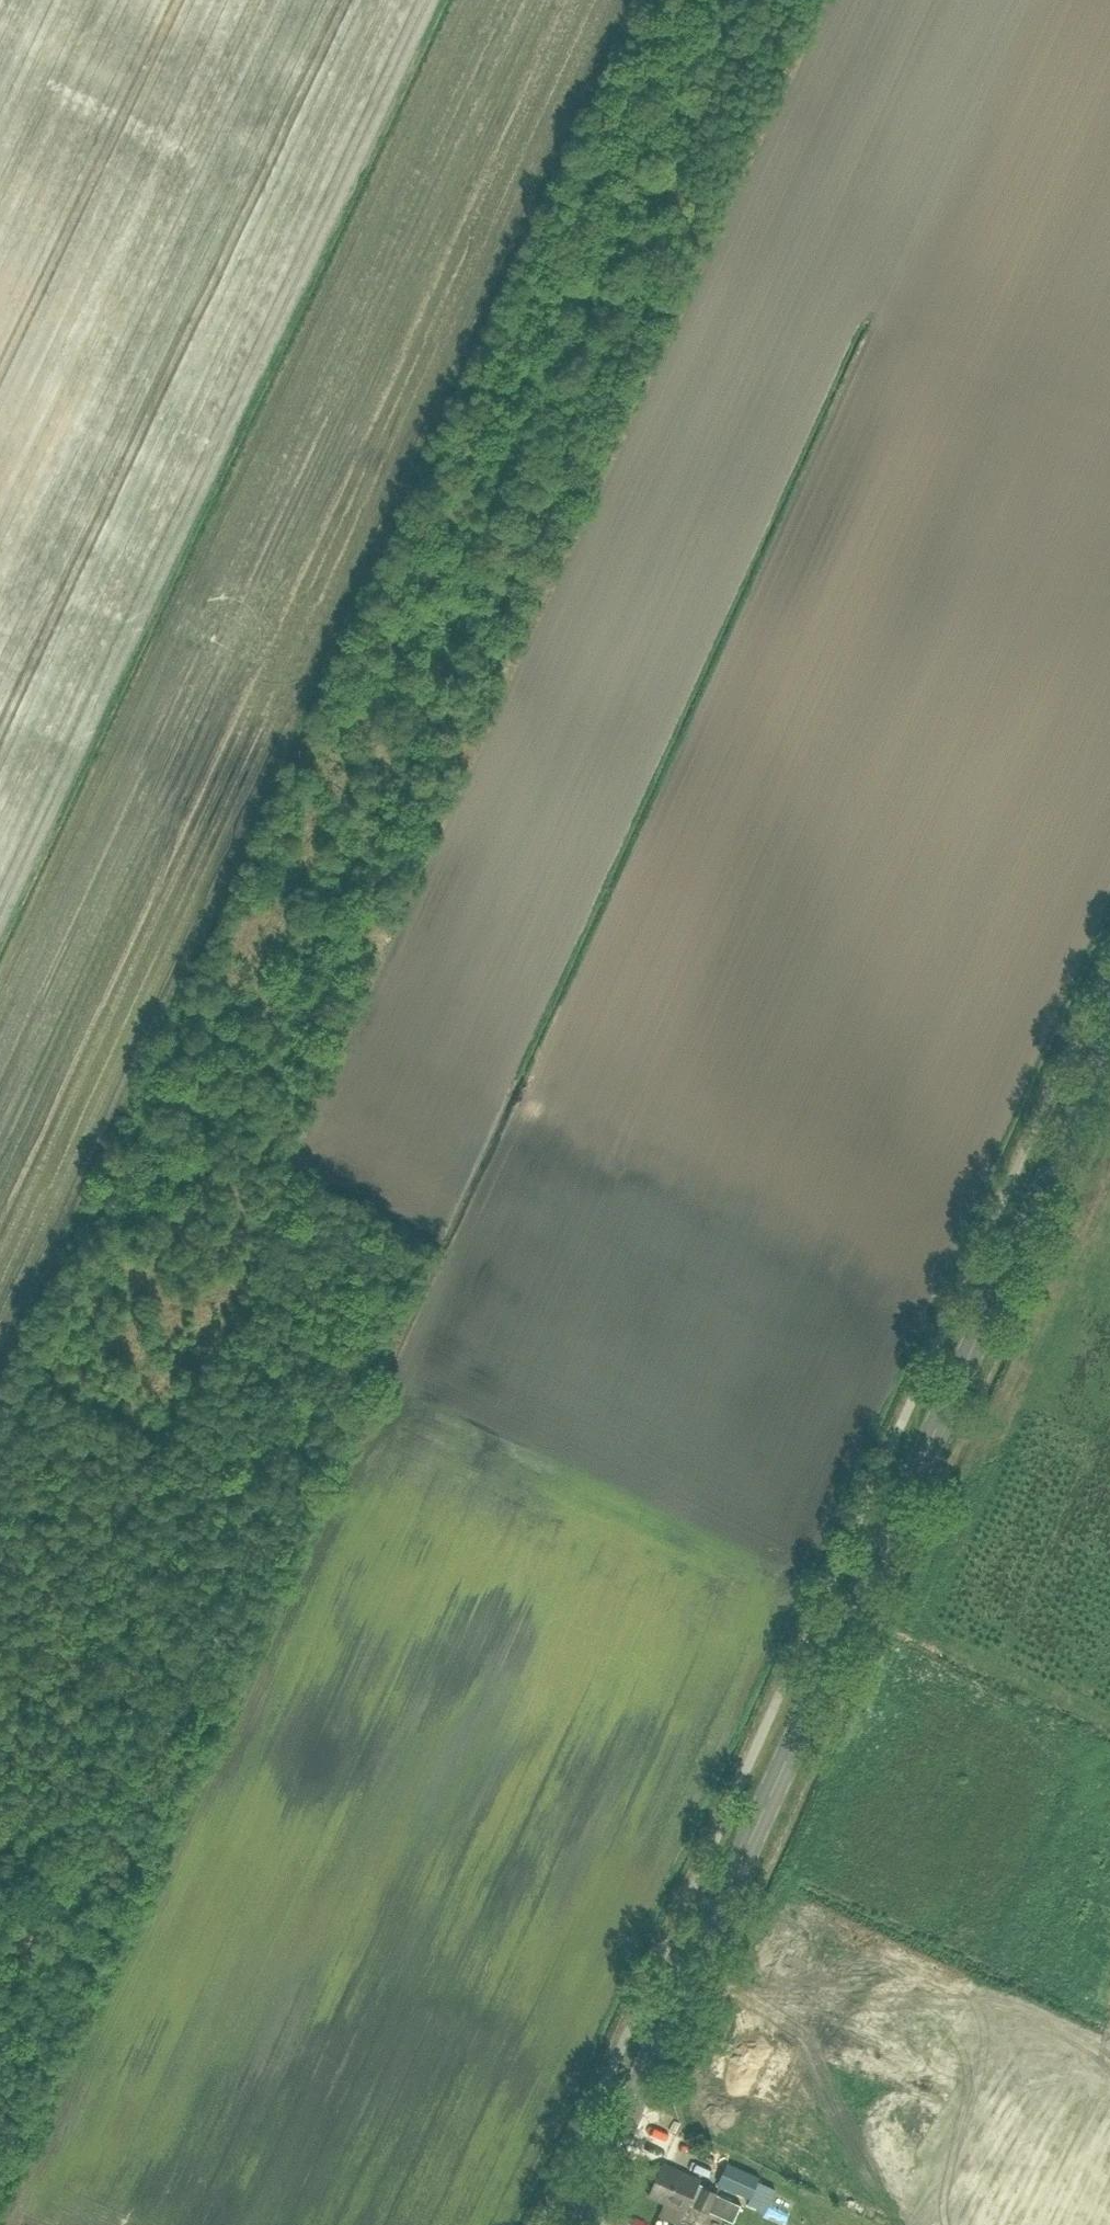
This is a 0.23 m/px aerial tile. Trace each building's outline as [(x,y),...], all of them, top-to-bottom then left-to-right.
[(686,2212),(690,2202),(709,2210),(736,2223),(744,2206),(698,2185),(701,2179),(664,2162),(649,2195),(686,2212)] [(766,2211),(776,2190),(758,2183),(761,2177),(728,2163),(719,2184),(750,2198),(748,2203),(766,2211)]
